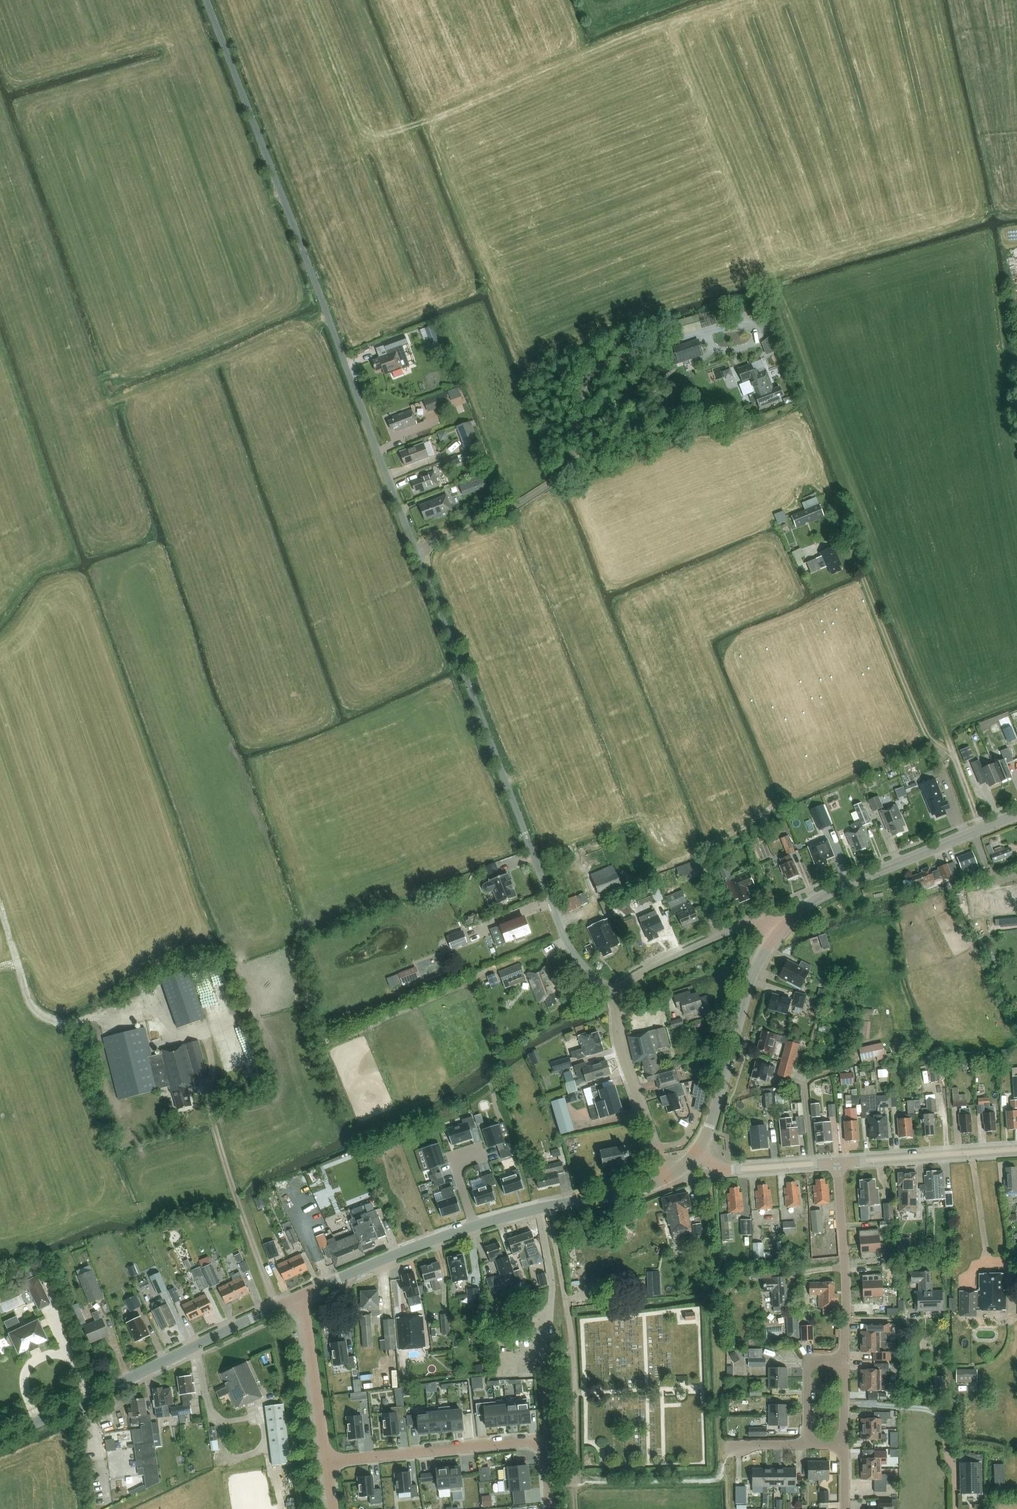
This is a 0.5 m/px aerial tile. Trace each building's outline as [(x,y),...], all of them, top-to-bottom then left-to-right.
[(424,329),(430,344),(438,341),(433,326),(424,329)] [(396,348),(403,345),(404,349),(411,347),(405,331),(398,334),(400,338),(393,340),(396,348)] [(703,355),(698,339),(673,347),(679,363),(703,355)] [(384,375),(402,368),(396,351),(378,358),(378,359),(372,361),(376,372),(382,369),(384,375)] [(750,380),(755,392),(748,394),(752,404),(757,402),(760,410),(770,406),(770,404),(780,400),(779,398),(783,396),(779,387),(773,390),(766,371),(757,374),(753,363),(738,369),(743,383),(750,380)] [(726,379),(735,375),(732,367),(723,371),(726,379)] [(444,392),(441,383),(420,391),(423,399),(444,392)] [(424,401),(428,412),(450,404),(446,392),(424,401)] [(396,431),(417,424),(412,410),(391,417),(392,420),(388,421),(392,430),(395,429),(396,431)] [(465,451),(480,445),(470,422),(456,427),(465,451)] [(432,451),(427,453),(423,443),(400,452),(405,466),(434,455),(432,451)] [(460,463),(457,456),(444,461),(446,468),(460,463)] [(421,492),(439,485),(434,472),(422,476),(423,479),(412,483),(415,491),(420,489),(421,492)] [(459,484),(462,493),(479,487),(476,477),(459,484)] [(434,520),(453,513),(447,495),(420,505),(426,520),(433,517),(434,520)] [(824,516),(819,504),(791,516),(796,528),(824,516)] [(774,514),(778,524),(787,521),(784,511),(774,514)] [(803,547),(794,550),(797,558),(806,555),(803,547)] [(839,566),(841,565),(834,547),(820,553),(821,556),(807,562),(812,573),(828,566),(832,574),(841,570),(839,566)] [(1006,764),(1014,761),(1008,748),(1001,751),(1004,759),(993,764),(1001,782),(1012,777),(1006,764)] [(990,786),(1001,782),(993,764),(983,768),(979,760),(971,763),(977,776),(984,773),(990,786)] [(934,779),(920,784),(932,815),(935,814),(936,818),(946,814),(944,810),(949,808),(946,801),(944,802),(934,779)] [(904,787),(907,793),(918,789),(916,783),(904,787)] [(879,796),(868,800),(873,812),(883,807),(879,796)] [(870,823),(864,808),(861,803),(854,806),(860,821),(851,825),(853,830),(846,833),(851,846),(854,845),(857,851),(867,846),(866,842),(869,840),(863,826),(870,823)] [(905,825),(899,812),(896,804),(880,810),(888,831),(890,830),(893,835),(904,831),(902,827),(905,825)] [(831,825),(823,805),(810,810),(819,830),(831,825)] [(786,855),(794,852),(788,835),(780,838),(786,855)] [(831,847),(828,840),(821,843),(821,842),(808,847),(815,864),(817,863),(819,866),(827,863),(826,859),(834,856),(831,847)] [(990,854),(993,863),(1013,856),(1010,847),(990,854)] [(961,869),(967,867),(968,871),(978,867),(972,852),(957,858),(961,869)] [(788,880),(799,875),(795,863),(794,863),(793,860),(792,861),(790,855),(780,859),(783,864),(780,866),(783,874),(785,874),(788,880)] [(699,858),(677,867),(682,880),(705,870),(699,858)] [(499,871),(495,863),(485,867),(488,875),(499,871)] [(614,864),(592,873),(600,892),(622,883),(614,864)] [(935,882),(934,879),(941,876),(943,880),(952,876),(947,864),(938,867),(939,869),(931,872),(929,867),(922,870),(923,872),(912,877),(915,886),(924,883),(925,886),(935,882)] [(740,903),(750,898),(746,888),(754,885),(750,873),(736,878),(735,875),(731,876),(728,867),(720,870),(723,879),(725,878),(734,900),(738,899),(740,903)] [(498,903),(516,897),(513,889),(514,888),(511,881),(510,881),(507,873),(490,880),(490,882),(486,883),(484,885),(483,887),(483,889),(485,891),(487,892),(489,892),(494,890),(498,903)] [(682,927),(684,926),(685,928),(690,925),(690,924),(699,920),(694,907),(692,908),(691,904),(688,905),(686,902),(682,891),(666,898),(674,916),(677,914),(682,927)] [(639,906),(654,900),(650,892),(636,898),(639,906)] [(584,893),(577,896),(581,906),(588,903),(584,893)] [(599,903),(606,919),(613,916),(606,900),(599,903)] [(656,932),(664,929),(655,911),(639,918),(649,941),(658,937),(656,932)] [(1001,915),(1002,926),(1016,924),(1016,913),(1001,915)] [(477,922),(473,914),(464,917),(467,926),(477,922)] [(524,935),(530,933),(524,918),(509,923),(509,922),(497,926),(501,935),(504,934),(507,942),(516,938),(517,941),(525,938),(524,935)] [(609,919),(588,929),(599,953),(602,953),(604,957),(612,953),(611,948),(618,945),(620,944),(609,919)] [(452,949),(467,943),(463,932),(448,937),(452,949)] [(801,961),(798,967),(787,961),(779,977),(787,981),(787,983),(800,990),(809,972),(811,966),(801,961)] [(524,975),(520,965),(499,973),(503,983),(524,975)] [(555,999),(558,998),(554,987),(546,966),(527,973),(538,1002),(545,1000),(548,1008),(557,1005),(555,999)] [(419,977),(416,967),(398,974),(402,983),(419,977)] [(178,1028),(205,1019),(188,970),(161,980),(178,1028)] [(491,988),(499,985),(495,973),(487,976),(491,988)] [(703,1012),(711,1009),(707,996),(699,999),(697,993),(691,995),(690,992),(675,996),(677,1008),(682,1006),(684,1014),(702,1009),(703,1012)] [(793,1000),(791,1000),(792,999),(772,994),(768,1008),(788,1014),(790,1005),(791,1005),(791,1006),(802,1009),(806,995),(795,992),(793,1000)] [(819,1010),(822,1000),(814,998),(812,1008),(819,1010)] [(683,1025),(681,1018),(670,1021),(671,1029),(683,1025)] [(858,1037),(871,1037),(871,1019),(859,1019),(858,1037)] [(121,1101),(157,1091),(156,1090),(169,1087),(171,1092),(173,1092),(178,1109),(192,1106),(187,1088),(197,1085),(195,1078),(207,1074),(198,1041),(160,1051),(161,1054),(153,1056),(145,1028),(104,1039),(121,1101)] [(663,1069),(675,1065),(675,1064),(660,1069),(660,1064),(659,1065),(655,1052),(658,1051),(658,1049),(669,1046),(664,1028),(629,1037),(634,1062),(643,1060),(647,1074),(663,1069)] [(773,1054),(776,1042),(785,1044),(779,1065),(792,1069),(800,1041),(777,1035),(777,1034),(763,1030),(757,1050),(773,1054)] [(578,1059),(604,1051),(598,1032),(587,1035),(586,1033),(578,1036),(582,1049),(571,1052),(573,1058),(577,1057),(578,1059)] [(882,1043),(858,1048),(862,1064),(873,1062),(872,1058),(877,1057),(877,1061),(886,1059),(882,1043)] [(537,1049),(530,1052),(534,1063),(541,1060),(537,1049)] [(938,1067),(934,1055),(926,1057),(929,1068),(931,1082),(945,1081),(943,1074),(940,1066),(938,1067)] [(569,1057),(551,1063),(554,1072),(572,1067),(569,1057)] [(707,1059),(705,1067),(711,1069),(714,1061),(707,1059)] [(607,1061),(587,1067),(585,1063),(574,1066),(577,1078),(585,1076),(586,1082),(611,1074),(607,1061)] [(765,1082),(767,1076),(772,1077),(775,1068),(769,1066),(770,1065),(756,1061),(751,1078),(765,1082)] [(663,1069),(647,1074),(649,1082),(657,1080),(659,1089),(680,1083),(675,1065),(663,1069)] [(789,1079),(792,1069),(779,1065),(777,1075),(789,1079)] [(879,1076),(890,1075),(889,1067),(879,1068),(879,1076)] [(1011,1070),(1013,1098),(1015,1098),(1015,1100),(1010,1100),(1011,1111),(1006,1111),(1008,1130),(1016,1130),(1016,1070),(1011,1070)] [(853,1073),(840,1074),(841,1085),(854,1084),(853,1073)] [(570,1093),(579,1090),(575,1079),(566,1082),(570,1093)] [(607,1116),(623,1111),(620,1102),(619,1102),(614,1086),(604,1089),(602,1083),(591,1087),(596,1104),(588,1107),(593,1120),(607,1116)] [(661,1094),(662,1097),(660,1098),(663,1107),(666,1106),(668,1113),(681,1109),(677,1097),(685,1095),(681,1084),(663,1090),(664,1093),(661,1094)] [(953,1088),(953,1101),(952,1101),(952,1107),(966,1106),(965,1095),(959,1095),(958,1088),(953,1088)] [(773,1093),(764,1093),(765,1108),(774,1107),(773,1093)] [(847,1104),(859,1103),(859,1094),(847,1094),(847,1104)] [(870,1139),(879,1139),(877,1116),(878,1115),(877,1096),(876,1096),(876,1095),(860,1096),(861,1118),(869,1117),(870,1139)] [(877,1116),(879,1139),(888,1138),(887,1115),(885,1115),(884,1108),(891,1108),(890,1095),(877,1096),(878,1115),(877,1116)] [(994,1112),(993,1112),(993,1107),(989,1107),(988,1097),(978,1098),(978,1105),(976,1105),(977,1114),(983,1113),(983,1122),(985,1122),(986,1132),(996,1131),(994,1112)] [(551,1102),(560,1133),(572,1129),(563,1098),(551,1102)] [(912,1137),(911,1119),(915,1118),(913,1100),(907,1101),(908,1115),(903,1115),(904,1118),(898,1119),(899,1139),(912,1137)] [(935,1114),(933,1114),(933,1112),(936,1112),(936,1100),(927,1101),(927,1108),(922,1109),(924,1136),(936,1135),(935,1114)] [(820,1117),(819,1103),(810,1104),(811,1117),(820,1117)] [(829,1117),(836,1116),(834,1104),(828,1105),(829,1117)] [(961,1133),(972,1133),(970,1113),(969,1108),(959,1109),(960,1114),(959,1114),(959,1123),(960,1123),(961,1133)] [(849,1110),(850,1120),(844,1121),(846,1141),(859,1140),(856,1110),(849,1110)] [(447,1128),(446,1128),(452,1145),(452,1144),(472,1137),(473,1139),(473,1138),(470,1130),(476,1128),(472,1116),(462,1120),(463,1124),(447,1129),(447,1128)] [(783,1147),(798,1146),(797,1135),(805,1135),(804,1116),(796,1117),(797,1128),(792,1128),(791,1118),(780,1119),(783,1147)] [(830,1122),(819,1123),(819,1119),(814,1119),(816,1143),(832,1142),(830,1122)] [(498,1124),(482,1129),(482,1130),(483,1129),(489,1147),(488,1148),(497,1145),(499,1152),(510,1148),(507,1137),(502,1138),(498,1124)] [(768,1148),(767,1137),(770,1137),(769,1131),(766,1131),(765,1125),(751,1127),(753,1149),(768,1148)] [(439,1143),(422,1148),(429,1170),(431,1169),(433,1175),(429,1176),(431,1182),(433,1181),(443,1178),(441,1172),(437,1173),(435,1167),(446,1164),(439,1143)] [(626,1157),(629,1156),(628,1151),(625,1152),(624,1145),(600,1150),(603,1168),(627,1163),(626,1157)] [(510,1148),(499,1152),(501,1159),(513,1155),(510,1148)] [(565,1172),(562,1162),(540,1167),(543,1175),(536,1177),(539,1188),(560,1183),(558,1174),(565,1172)] [(1016,1192),(1016,1174),(1016,1167),(1006,1168),(1007,1180),(1004,1180),(1005,1193),(1016,1192)] [(513,1175),(500,1180),(504,1194),(524,1188),(519,1173),(518,1174),(517,1169),(512,1171),(513,1175)] [(927,1175),(925,1176),(926,1200),(945,1199),(944,1191),(943,1171),(935,1172),(935,1171),(927,1172),(927,1175)] [(484,1187),(472,1191),(477,1205),(496,1199),(491,1186),(496,1184),(492,1173),(481,1177),(484,1187)] [(916,1185),(917,1185),(917,1173),(898,1173),(898,1185),(900,1185),(900,1211),(916,1211),(916,1185)] [(443,1178),(433,1181),(435,1187),(445,1183),(443,1178)] [(815,1204),(830,1203),(828,1184),(825,1184),(825,1179),(816,1180),(817,1185),(814,1185),(815,1204)] [(874,1180),(860,1181),(861,1190),(858,1190),(860,1206),(879,1205),(878,1188),(875,1189),(874,1180)] [(786,1207),(801,1206),(799,1187),(796,1187),(796,1182),(787,1183),(787,1188),(785,1188),(786,1207)] [(757,1210),(772,1208),(770,1189),(767,1189),(767,1185),(758,1186),(759,1190),(756,1191),(757,1210)] [(444,1200),(437,1202),(441,1217),(460,1211),(456,1196),(455,1196),(452,1186),(441,1190),(444,1200)] [(730,1213),(744,1212),(742,1193),(739,1192),(739,1188),(730,1189),(730,1194),(727,1194),(729,1212),(730,1213)] [(687,1209),(690,1208),(687,1192),(661,1198),(664,1212),(666,1212),(669,1225),(670,1224),(673,1239),(692,1235),(687,1209)] [(883,1204),(884,1221),(894,1220),(892,1203),(883,1204)] [(374,1240),(387,1235),(382,1223),(381,1223),(378,1215),(377,1216),(375,1209),(367,1212),(364,1205),(351,1210),(354,1218),(350,1220),(352,1226),(355,1234),(336,1241),(335,1237),(327,1240),(330,1246),(328,1247),(324,1249),(327,1257),(331,1258),(333,1257),(336,1266),(364,1255),(362,1251),(374,1246),(375,1243),(374,1240)] [(812,1233),(822,1232),(823,1232),(821,1210),(810,1211),(812,1233)] [(741,1235),(751,1235),(751,1219),(740,1220),(741,1235)] [(795,1234),(795,1221),(782,1222),(783,1235),(795,1234)] [(731,1222),(724,1222),(725,1240),(733,1239),(731,1222)] [(694,1237),(701,1235),(698,1224),(692,1225),(694,1237)] [(298,1241),(292,1229),(286,1232),(292,1244),(298,1241)] [(879,1229),(859,1231),(860,1245),(880,1243),(879,1229)] [(519,1235),(527,1259),(528,1259),(530,1265),(535,1263),(530,1249),(537,1247),(531,1231),(519,1235)] [(324,1249),(328,1247),(323,1233),(315,1236),(321,1250),(324,1249)] [(522,1261),(527,1259),(519,1235),(508,1239),(513,1254),(519,1252),(522,1261)] [(909,1238),(897,1238),(897,1254),(910,1254),(909,1238)] [(927,1238),(925,1252),(932,1253),(934,1239),(927,1238)] [(499,1242),(485,1247),(490,1262),(497,1260),(498,1265),(502,1276),(513,1272),(508,1256),(504,1257),(499,1242)] [(753,1258),(763,1258),(763,1243),(752,1243),(753,1258)] [(860,1245),(861,1259),(881,1258),(880,1243),(860,1245)] [(277,1258),(275,1250),(268,1252),(270,1260),(277,1258)] [(301,1254),(289,1260),(296,1275),(308,1270),(301,1254)] [(453,1281),(467,1279),(465,1265),(463,1255),(448,1257),(450,1267),(453,1281)] [(895,1258),(881,1259),(881,1266),(896,1265),(895,1258)] [(243,1273),(250,1270),(246,1260),(239,1264),(243,1273)] [(296,1275),(289,1260),(277,1265),(284,1281),(296,1275)] [(442,1289),(439,1278),(443,1277),(439,1262),(421,1267),(425,1282),(431,1280),(434,1291),(442,1289)] [(26,1282),(38,1276),(42,1274),(37,1264),(21,1271),(26,1282)] [(210,1287),(220,1283),(211,1264),(202,1268),(210,1287)] [(201,1290),(209,1287),(200,1267),(192,1270),(201,1290)] [(517,1283),(523,1281),(520,1269),(514,1271),(517,1283)] [(90,1304),(104,1298),(92,1270),(78,1276),(90,1304)] [(407,1272),(406,1274),(402,1275),(404,1284),(402,1284),(404,1292),(406,1291),(407,1297),(412,1296),(412,1300),(420,1298),(419,1294),(418,1288),(414,1272),(412,1272),(410,1271),(407,1272)] [(545,1272),(538,1274),(541,1286),(548,1284),(545,1272)] [(932,1280),(930,1280),(930,1272),(921,1272),(921,1273),(910,1273),(910,1283),(919,1283),(919,1292),(916,1292),(916,1308),(922,1308),(922,1310),(944,1310),(943,1292),(932,1292),(932,1280)] [(882,1274),(862,1275),(863,1289),(883,1288),(882,1274)] [(960,1291),(960,1310),(960,1316),(976,1316),(976,1310),(1006,1311),(1006,1292),(1003,1292),(1003,1275),(980,1274),(980,1290),(978,1290),(978,1291),(960,1291)] [(234,1281),(230,1283),(238,1298),(249,1292),(243,1278),(242,1277),(239,1278),(238,1275),(232,1277),(234,1281)] [(38,1276),(26,1282),(25,1282),(39,1310),(52,1304),(38,1276)] [(490,1290),(498,1288),(495,1276),(486,1279),(490,1290)] [(773,1291),(774,1306),(787,1306),(786,1284),(785,1284),(785,1277),(772,1278),(772,1279),(764,1279),(764,1291),(773,1291)] [(161,1297),(169,1293),(163,1281),(155,1285),(161,1297)] [(819,1308),(838,1308),(838,1294),(834,1294),(834,1282),(823,1283),(823,1282),(809,1282),(810,1295),(819,1295),(819,1308)] [(238,1298),(230,1283),(219,1288),(226,1304),(238,1298)] [(174,1304),(181,1301),(175,1288),(168,1291),(174,1304)] [(467,1289),(468,1305),(480,1304),(479,1288),(467,1289)] [(863,1303),(883,1303),(883,1288),(863,1289),(863,1303)] [(369,1308),(369,1309),(369,1311),(379,1310),(378,1290),(361,1291),(362,1308),(369,1308)] [(206,1294),(194,1299),(202,1315),(213,1309),(206,1294)] [(135,1309),(142,1306),(137,1295),(130,1298),(135,1309)] [(897,1297),(887,1297),(886,1315),(897,1316),(897,1297)] [(202,1315),(194,1299),(182,1305),(190,1321),(202,1315)] [(162,1330),(176,1323),(167,1304),(153,1311),(162,1330)] [(91,1341),(109,1334),(103,1319),(102,1319),(99,1311),(93,1313),(97,1322),(85,1327),(91,1341)] [(142,1338),(149,1335),(141,1316),(137,1318),(135,1313),(126,1318),(128,1322),(128,1323),(137,1341),(138,1340),(140,1340),(142,1339),(142,1338)] [(363,1347),(373,1347),(371,1314),(360,1315),(360,1326),(361,1326),(363,1347)] [(442,1335),(450,1334),(448,1314),(441,1315),(442,1335)] [(396,1319),(399,1349),(425,1347),(422,1316),(396,1319)] [(787,1318),(788,1339),(799,1338),(798,1317),(787,1318)] [(395,1349),(393,1319),(383,1320),(386,1350),(395,1349)] [(40,1347),(38,1344),(48,1339),(43,1330),(39,1332),(35,1322),(11,1333),(11,1334),(10,1334),(9,1336),(8,1338),(8,1340),(9,1342),(11,1344),(13,1344),(15,1344),(16,1344),(20,1352),(28,1349),(30,1352),(40,1347)] [(889,1335),(889,1324),(867,1324),(867,1332),(861,1332),(861,1342),(881,1342),(886,1342),(886,1335),(889,1335)] [(801,1325),(801,1341),(813,1341),(813,1325),(801,1325)] [(345,1341),(331,1343),(334,1366),(348,1364),(349,1369),(355,1368),(353,1356),(347,1357),(345,1341)] [(881,1347),(881,1342),(861,1342),(861,1353),(874,1352),(874,1361),(890,1361),(890,1352),(886,1352),(886,1347),(881,1347)] [(765,1358),(749,1359),(749,1367),(766,1366),(765,1358)] [(221,1374),(225,1384),(221,1386),(216,1389),(218,1394),(223,1391),(225,1395),(229,1392),(236,1408),(244,1404),(245,1405),(262,1397),(246,1362),(221,1374)] [(861,1380),(881,1380),(881,1375),(889,1375),(889,1364),(874,1364),(874,1370),(861,1370),(861,1380)] [(768,1378),(787,1378),(787,1368),(768,1368),(768,1378)] [(956,1383),(977,1383),(977,1370),(956,1370),(956,1383)] [(181,1395),(182,1395),(183,1406),(179,1406),(180,1415),(186,1414),(192,1413),(190,1400),(192,1400),(191,1393),(194,1393),(196,1393),(194,1382),(192,1382),(191,1375),(178,1377),(181,1395)] [(934,1376),(934,1393),(945,1393),(945,1376),(934,1376)] [(787,1378),(768,1378),(768,1387),(787,1387),(787,1378)] [(881,1385),(881,1380),(861,1380),(861,1391),(886,1391),(886,1385),(881,1385)] [(168,1405),(173,1404),(171,1388),(163,1389),(162,1388),(153,1389),(155,1400),(153,1401),(154,1407),(155,1407),(157,1418),(170,1416),(168,1405)] [(150,1414),(147,1414),(145,1397),(132,1399),(133,1407),(128,1408),(129,1417),(132,1416),(133,1424),(145,1422),(145,1423),(151,1422),(150,1414)] [(516,1400),(519,1423),(530,1422),(528,1398),(516,1400)] [(516,1404),(506,1405),(508,1424),(519,1423),(516,1400),(516,1404)] [(486,1427),(497,1425),(495,1402),(476,1404),(477,1416),(485,1415),(486,1427)] [(495,1402),(497,1425),(508,1424),(506,1405),(496,1406),(495,1402)] [(265,1406),(270,1446),(273,1465),(291,1463),(284,1404),(265,1406)] [(768,1414),(787,1414),(787,1404),(768,1404),(768,1414)] [(180,1415),(179,1406),(171,1407),(172,1416),(180,1415)] [(382,1413),(385,1436),(399,1434),(397,1419),(403,1418),(402,1406),(391,1407),(391,1413),(382,1413)] [(439,1407),(441,1431),(452,1430),(449,1406),(439,1407)] [(449,1406),(452,1430),(463,1429),(461,1410),(450,1411),(450,1406),(449,1406)] [(438,1410),(428,1411),(430,1432),(441,1431),(439,1407),(438,1407),(438,1410)] [(417,1412),(419,1433),(430,1432),(428,1411),(417,1412)] [(861,1429),(881,1429),(881,1424),(886,1424),(886,1419),(891,1419),(891,1413),(874,1413),(874,1419),(861,1419),(861,1429)] [(787,1424),(787,1414),(768,1414),(768,1425),(787,1424)] [(347,1417),(349,1439),(363,1438),(361,1416),(347,1417)] [(159,1482),(154,1447),(155,1447),(152,1423),(151,1423),(151,1422),(145,1423),(145,1426),(142,1426),(144,1443),(134,1444),(137,1469),(144,1468),(146,1488),(159,1482)] [(152,1423),(155,1447),(161,1446),(158,1422),(152,1423)] [(210,1441),(218,1440),(216,1426),(208,1427),(210,1441)] [(749,1428),(749,1436),(767,1436),(767,1428),(749,1428)] [(881,1434),(881,1429),(861,1429),(861,1440),(886,1440),(886,1434),(881,1434)] [(108,1449),(116,1448),(115,1437),(107,1438),(108,1449)] [(862,1469),(881,1469),(881,1464),(887,1464),(887,1451),(875,1451),(875,1459),(862,1459),(862,1469)] [(809,1479),(819,1479),(819,1461),(809,1461),(809,1479)] [(819,1461),(819,1479),(830,1479),(830,1461),(819,1461)] [(960,1494),(982,1494),(981,1462),(959,1463),(960,1494)] [(995,1462),(996,1488),(1006,1488),(1005,1462),(995,1462)] [(529,1477),(528,1465),(504,1467),(505,1479),(510,1479),(529,1477)] [(436,1469),(438,1491),(450,1489),(450,1492),(448,1468),(447,1468),(447,1466),(437,1467),(438,1469),(436,1469)] [(460,1467),(448,1468),(450,1492),(462,1491),(460,1467)] [(764,1485),(764,1467),(753,1467),(753,1485),(764,1485)] [(775,1485),(775,1467),(764,1467),(764,1485),(764,1491),(768,1491),(768,1485),(775,1485)] [(786,1485),(786,1467),(775,1467),(775,1485),(782,1485),(782,1491),(786,1491),(786,1485)] [(786,1485),(797,1485),(797,1467),(786,1467),(786,1485)] [(881,1469),(862,1469),(862,1479),(874,1479),(874,1492),(886,1492),(886,1474),(881,1474),(881,1469)] [(488,1470),(479,1471),(480,1481),(483,1481),(489,1480),(488,1470)] [(409,1472),(395,1473),(397,1493),(411,1492),(412,1497),(418,1496),(417,1484),(411,1485),(409,1472)] [(421,1473),(421,1482),(433,1480),(432,1472),(421,1473)] [(372,1476),(358,1477),(360,1497),(374,1495),(372,1476)] [(530,1489),(529,1477),(510,1479),(511,1490),(530,1489)] [(820,1503),(828,1503),(828,1491),(820,1491),(820,1503)]
